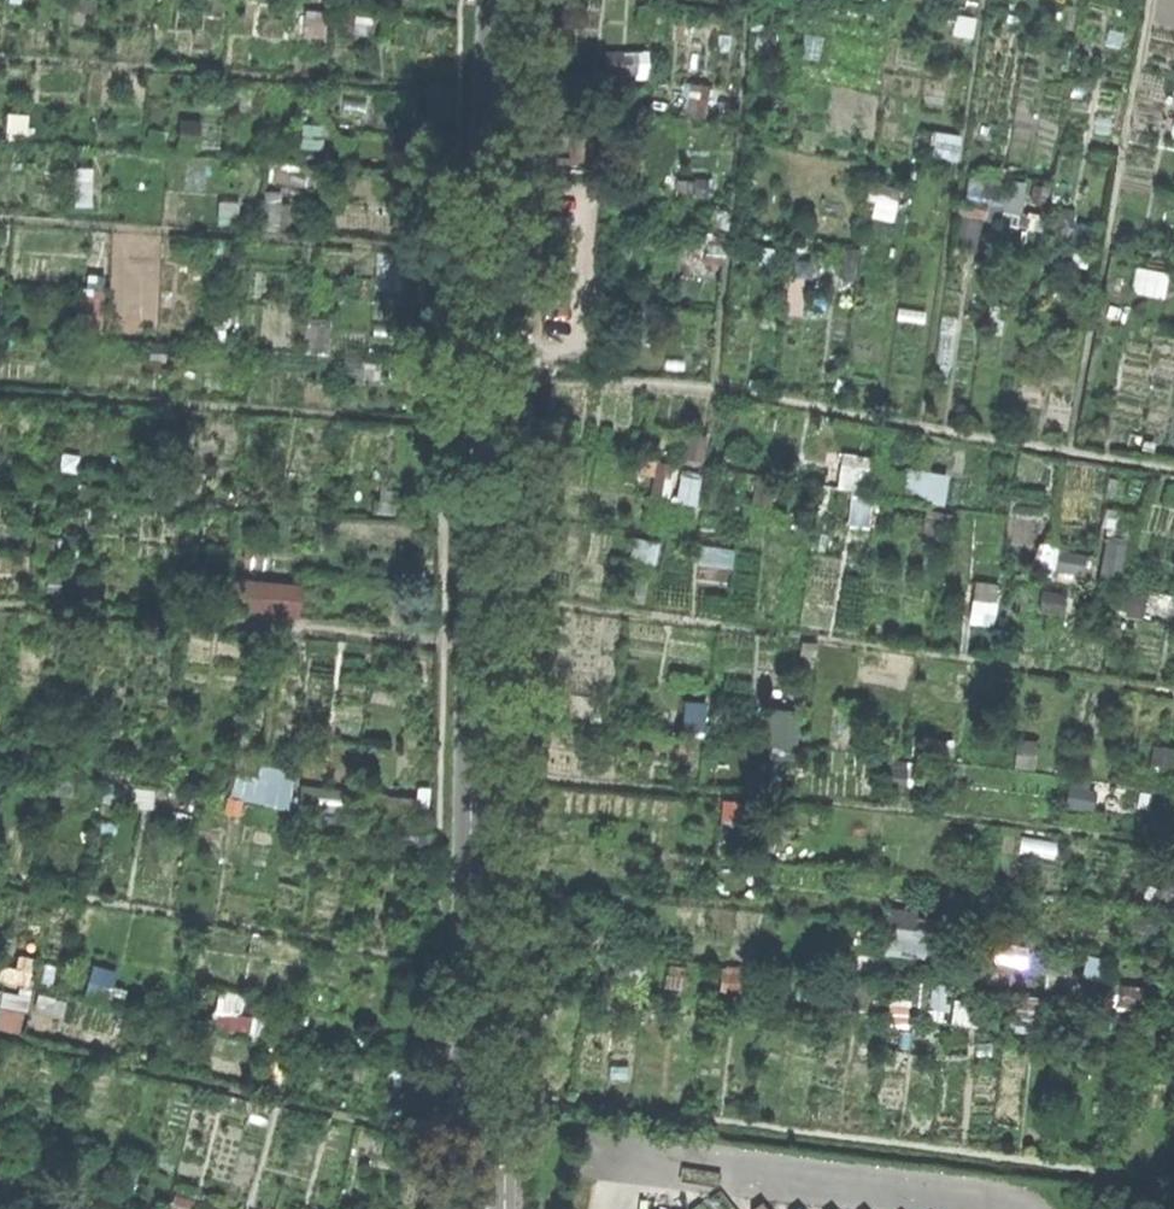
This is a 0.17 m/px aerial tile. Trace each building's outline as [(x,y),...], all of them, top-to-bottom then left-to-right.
[(1022,211),(1026,184),(1009,181),(1005,209),(1022,211)] [(1142,267),(1137,289),(1168,296),(1173,274),(1142,267)] [(840,482),(869,487),(874,458),(845,453),(840,482)] [(942,504),(949,474),(909,465),(903,495),(942,504)] [(232,614),(297,619),(300,586),(235,580),(232,614)] [(763,708),(764,743),(800,743),(800,707),(763,708)] [(240,762),(236,800),(292,805),(296,768),(240,762)]
